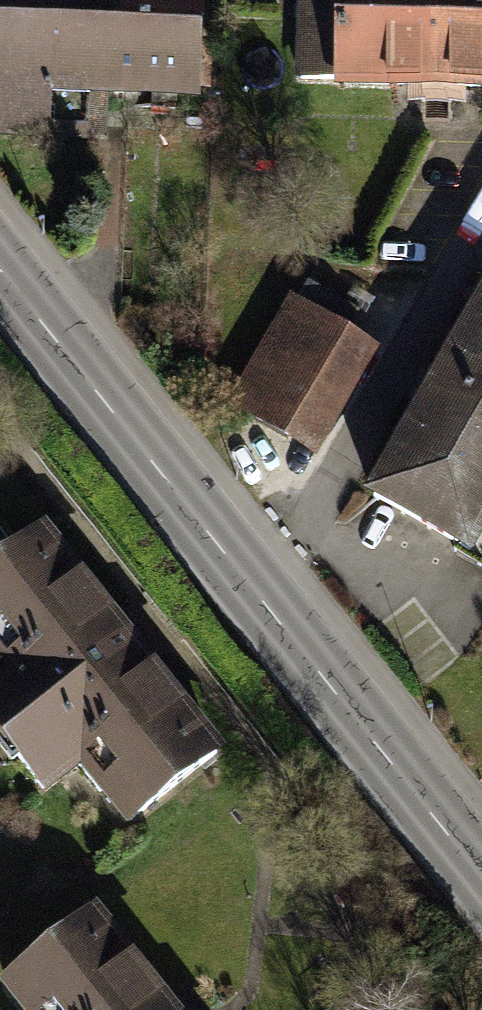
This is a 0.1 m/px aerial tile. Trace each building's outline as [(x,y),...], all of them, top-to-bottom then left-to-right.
[(107,147),(109,108),(204,112),(208,0),(0,0),(0,143),(107,147)] [(336,87),(481,88),(481,0),(336,0),(336,87)] [(392,339),(300,283),(235,389),(327,445),(392,339)] [(363,494),(471,555),(481,535),(481,283),(363,494)] [(115,843),(218,760),(38,536),(0,566),(0,765),(37,811),(69,786),(115,843)] [(0,983),(0,1009),(172,1009),(94,910),(0,983)]
